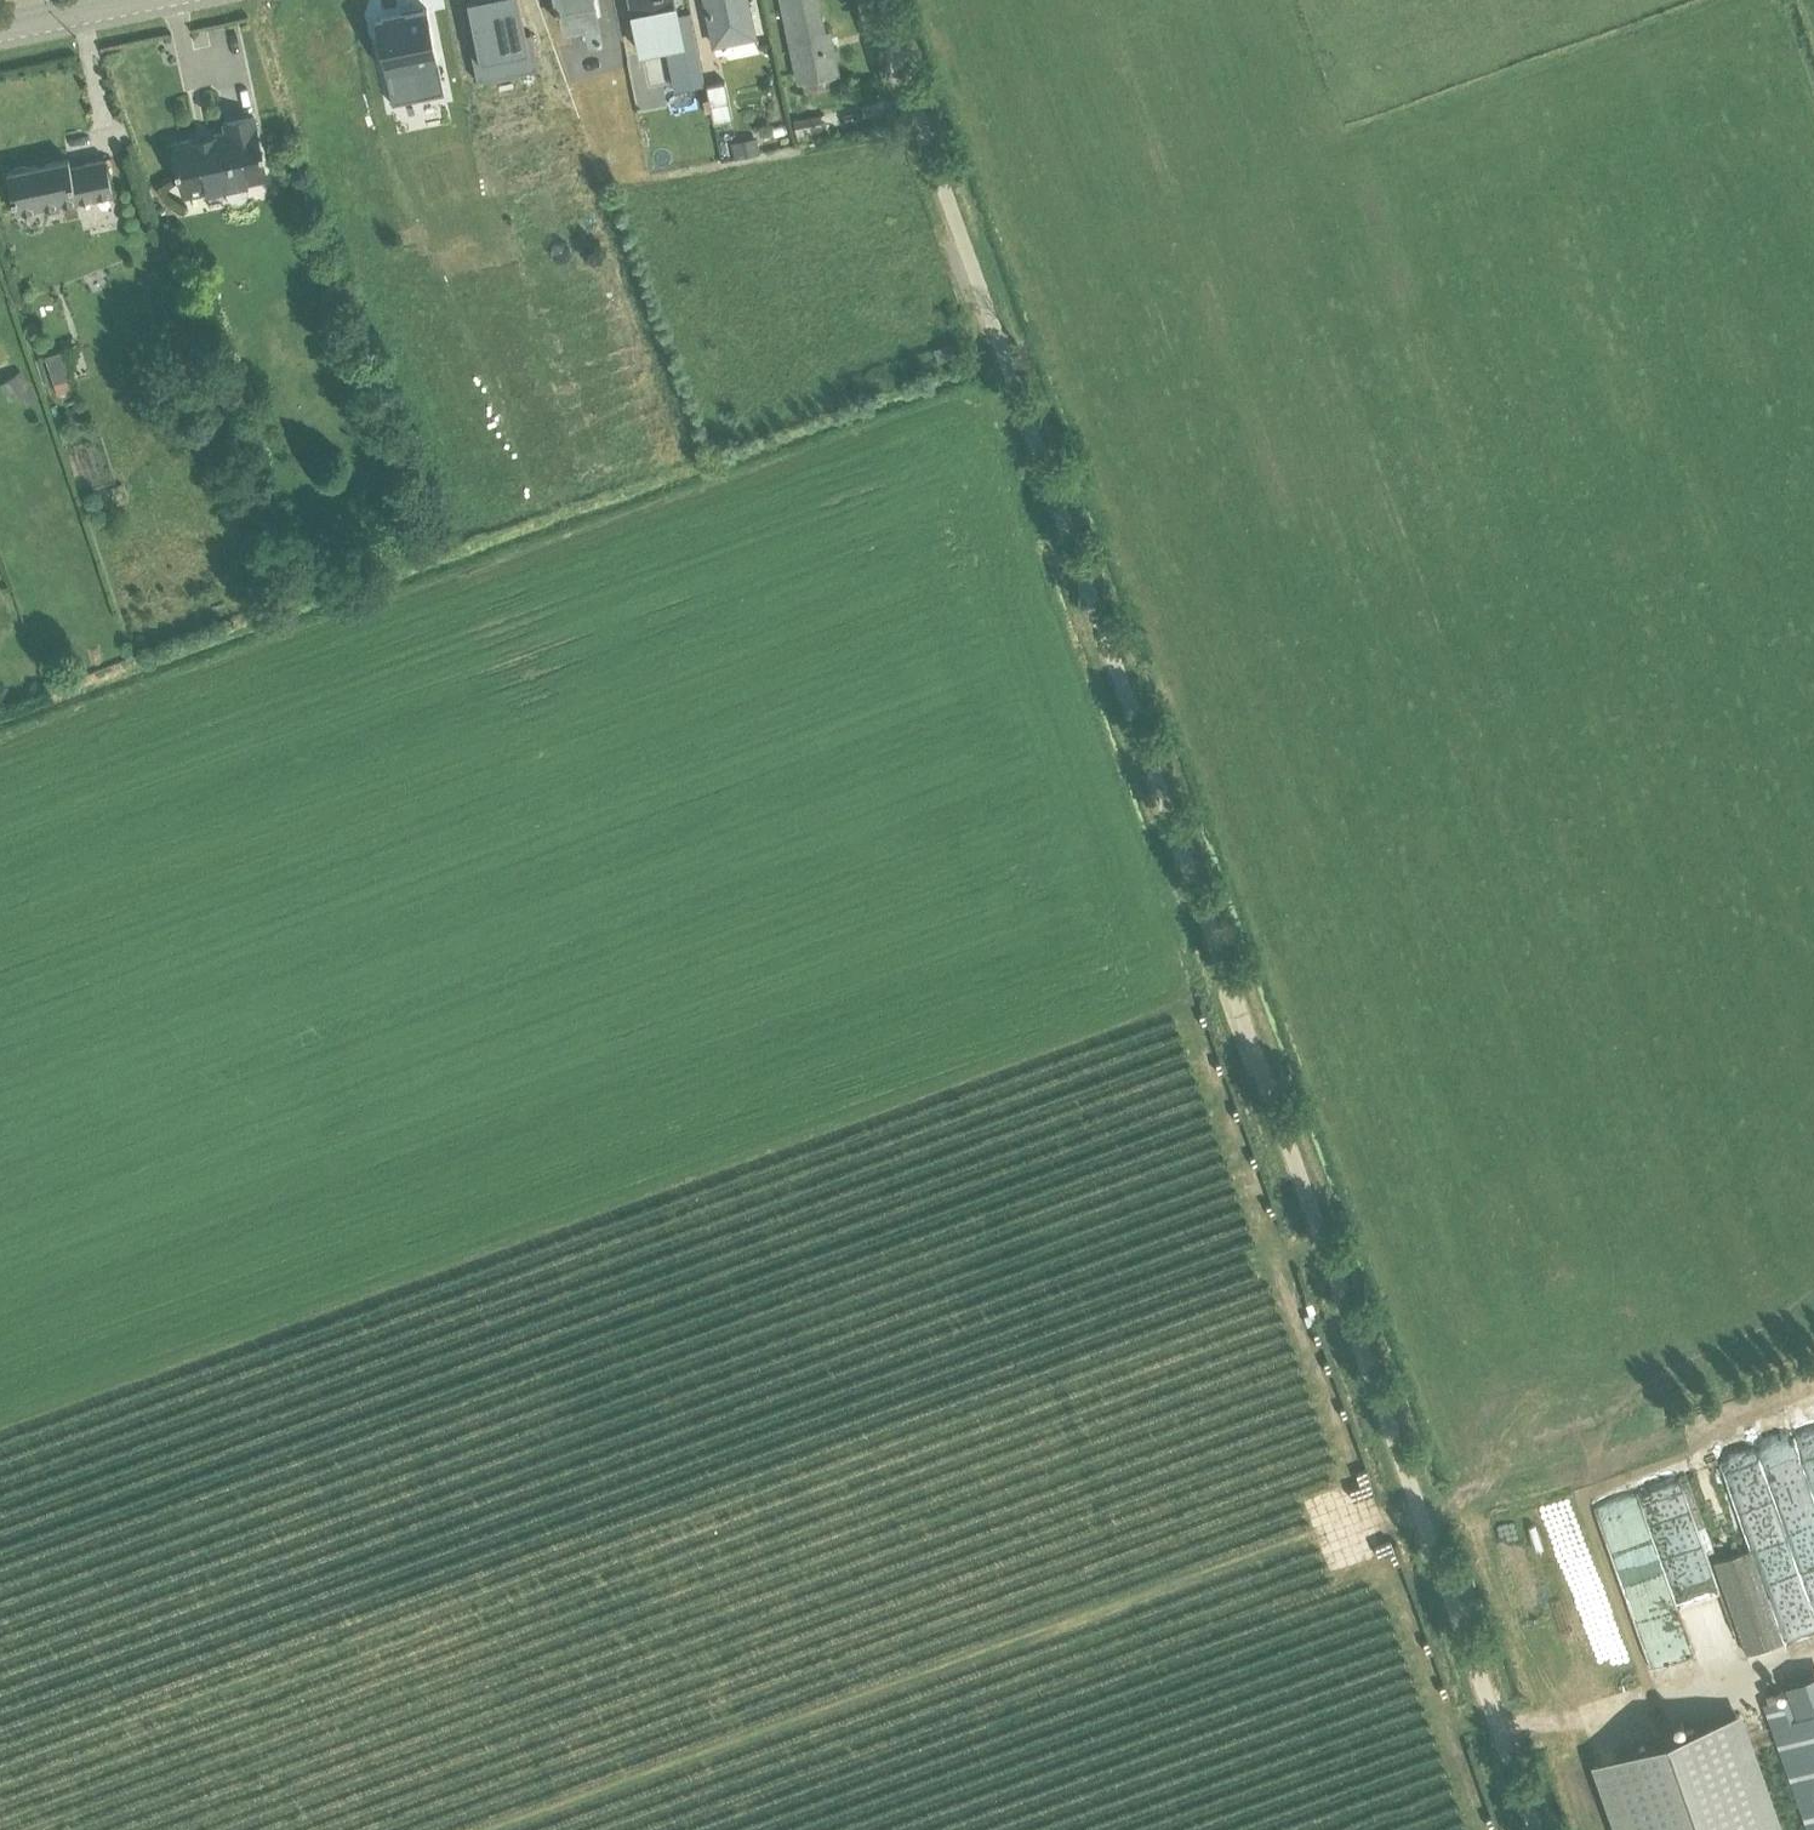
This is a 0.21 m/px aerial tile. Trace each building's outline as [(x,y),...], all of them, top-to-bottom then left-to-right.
[(470,81),(527,66),(510,0),(476,0),(451,7),(470,81)] [(564,32),(585,28),(589,46),(604,42),(594,0),(556,0),(564,32)] [(678,17),(674,0),(630,0),(641,56),(667,51),(675,91),(692,88),(684,47),(678,17)] [(716,48),(754,41),(746,0),(707,0),(716,48)] [(799,83),(838,75),(830,34),(824,35),(817,0),(782,0),(799,83)] [(363,15),(383,118),(436,108),(416,5),(363,15)] [(678,17),(684,47),(696,44),(690,14),(678,17)] [(726,84),(708,87),(715,125),(733,121),(726,84)] [(175,151),(173,160),(174,168),(181,179),(186,198),(226,188),(229,199),(233,203),(238,204),(243,203),(248,199),(249,194),(247,186),(268,180),(265,166),(266,159),(265,151),(259,141),(254,117),(226,123),(227,133),(173,144),(175,151)] [(821,117),(793,124),(796,139),(824,133),(821,117)] [(758,140),(732,145),(735,159),(761,154),(758,140)] [(12,172),(8,173),(17,215),(114,194),(106,160),(71,167),(69,160),(29,169),(24,167),(16,169),(12,172)] [(63,354),(46,360),(54,386),(72,381),(63,354)] [(0,390),(11,405),(21,397),(28,407),(39,399),(21,374),(0,390)] [(1642,1497),(1593,1511),(1599,1533),(1598,1533),(1640,1671),(1684,1658),(1675,1628),(1713,1617),(1691,1543),(1674,1547),(1672,1540),(1646,1548),(1644,1540),(1667,1533),(1660,1509),(1647,1513),(1642,1497)] [(1752,1553),(1715,1565),(1748,1658),(1784,1645),(1752,1553)] [(1763,1703),(1808,1829),(1813,1829),(1813,1674),(1786,1684),(1790,1694),(1763,1703)] [(1597,1762),(1621,1829),(1783,1829),(1741,1712),(1597,1762)] [(1672,1726),(1672,1727),(1673,1729),(1674,1730),(1676,1731),(1677,1731),(1679,1731),(1681,1731),(1682,1730),(1683,1729),(1684,1727),(1684,1726),(1684,1724),(1684,1723),(1683,1721),(1682,1720),(1681,1719),(1679,1719),(1677,1719),(1676,1719),(1674,1720),(1673,1721),(1672,1723),(1672,1724),(1672,1726)]
